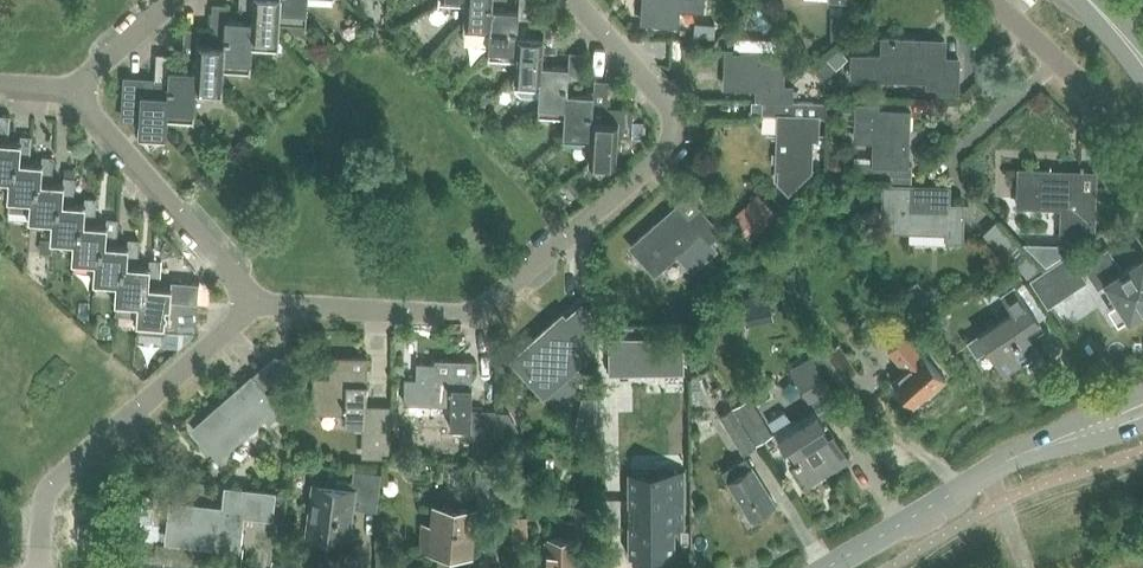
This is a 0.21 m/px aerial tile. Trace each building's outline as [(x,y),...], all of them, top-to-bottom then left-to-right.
[(280,38),(279,37),(280,22),(281,10),(280,10),(281,0),(240,0),(239,5),(253,6),(252,20),(253,20),(252,35),(253,35),(252,48),(282,50),(282,41),(280,40),(280,38)] [(308,12),(307,12),(308,0),(281,0),(280,10),(281,10),(280,22),(307,23),(308,12)] [(490,41),(491,24),(490,24),(490,23),(491,23),(492,8),(493,8),(493,0),(466,0),(466,3),(464,31),(471,40),(490,41)] [(515,59),(516,52),(515,52),(515,51),(516,51),(517,36),(518,36),(518,24),(532,25),(534,0),(520,0),(519,9),(493,8),(492,8),(491,23),(490,23),(490,24),(491,24),(490,41),(489,58),(515,59)] [(643,21),(677,24),(678,9),(702,10),(703,0),(645,0),(643,21)] [(248,62),(252,62),(251,62),(253,35),(252,35),(253,20),(252,20),(226,18),(227,3),(213,2),(211,30),(225,31),(224,45),(225,45),(224,60),(223,86),(223,87),(224,87),(225,68),(248,70),(248,62)] [(848,16),(830,16),(830,31),(848,31),(848,16)] [(514,86),(540,88),(541,80),(540,80),(541,64),(542,64),(543,50),(557,51),(559,24),(545,24),(544,38),(518,36),(517,36),(516,51),(515,51),(515,52),(516,52),(515,59),(514,86)] [(221,87),(223,87),(223,86),(224,60),(225,45),(224,45),(198,43),(199,29),(185,28),(183,55),(197,56),(196,70),(197,70),(196,85),(195,111),(195,112),(196,112),(197,93),(221,95),(221,87)] [(944,58),(945,40),(883,38),(883,54),(851,55),(851,80),(884,81),(884,76),(926,78),(927,88),(937,88),(937,92),(958,93),(959,59),(944,58)] [(763,85),(763,100),(792,101),(793,87),(780,86),(781,53),(728,51),(726,85),(763,85)] [(539,114),(565,115),(566,108),(565,108),(565,107),(566,107),(567,92),(568,78),(582,79),(584,53),(570,52),(569,65),(542,64),(541,64),(540,80),(541,80),(540,88),(539,114)] [(193,112),(195,112),(195,111),(196,85),(197,70),(196,70),(170,68),(171,54),(157,53),(155,80),(169,81),(168,96),(169,96),(168,110),(167,136),(168,136),(169,118),(193,119),(193,112)] [(815,67),(826,79),(837,68),(826,57),(815,67)] [(157,136),(167,136),(168,110),(169,96),(168,96),(169,81),(155,80),(127,78),(124,120),(140,121),(139,135),(157,136)] [(564,139),(590,140),(590,135),(591,135),(592,120),(593,106),(607,107),(608,81),(595,80),(594,94),(567,92),(566,107),(565,107),(565,108),(566,108),(565,115),(564,139)] [(826,102),(792,101),(763,100),(762,115),(779,115),(776,181),(788,194),(802,182),(802,169),(811,169),(812,139),(818,139),(819,116),(825,117),(826,102)] [(855,155),(854,173),(892,175),(912,176),(912,165),(907,165),(909,112),(882,111),(879,111),(879,102),(857,102),(856,130),(874,130),(873,141),(873,155),(855,155)] [(590,135),(590,140),(588,162),(616,163),(618,136),(632,137),(633,109),(607,107),(593,106),(592,120),(591,135),(590,135)] [(12,116),(6,116),(0,115),(0,137),(0,134),(10,135),(12,116)] [(10,181),(15,181),(16,163),(21,163),(22,157),(30,158),(32,136),(23,136),(22,143),(10,141),(10,135),(0,134),(0,137),(0,180),(10,181)] [(10,181),(8,211),(31,213),(32,201),(37,201),(38,183),(43,184),(43,178),(52,178),(54,157),(44,156),(43,163),(30,162),(30,158),(22,157),(21,163),(16,163),(15,181),(10,181)] [(834,160),(832,164),(835,168),(840,168),(842,163),(839,159),(834,160)] [(1019,169),(1017,208),(1061,210),(1060,236),(1081,236),(1083,228),(1089,235),(1094,230),(1095,204),(1095,189),(1074,189),(1074,172),(1019,169)] [(881,182),(880,218),(894,219),(893,231),(946,233),(946,240),(962,241),(964,202),(949,202),(949,187),(911,186),(912,176),(892,175),(892,182),(881,182)] [(74,178),(65,177),(65,184),(54,183),(52,183),(52,178),(43,178),(43,184),(38,183),(37,201),(32,201),(31,213),(31,220),(53,222),(59,222),(60,204),(65,204),(65,198),(73,199),(74,178)] [(727,219),(749,242),(778,215),(756,192),(727,219)] [(86,205),(79,204),(72,203),(73,199),(65,198),(65,204),(60,204),(59,222),(53,222),(52,239),(52,241),(54,241),(74,242),(80,243),(81,224),(86,225),(86,219),(95,219),(96,198),(87,198),(86,205)] [(689,218),(677,205),(629,248),(654,276),(677,256),(691,272),(718,249),(712,242),(723,232),(701,207),(697,211),(689,218)] [(74,242),(73,261),(97,263),(101,263),(102,245),(107,245),(107,239),(116,240),(118,219),(107,218),(106,225),(104,225),(95,224),(95,219),(86,219),(86,225),(81,224),(80,243),(74,242)] [(983,232),(1003,252),(1015,241),(995,220),(983,232)] [(138,259),(140,240),(130,239),(129,246),(116,245),(116,240),(107,239),(107,245),(102,245),(101,263),(97,263),(95,282),(114,283),(119,284),(121,265),(125,266),(126,258),(138,259)] [(1124,269),(1109,248),(1082,265),(1098,288),(1105,284),(1118,303),(1109,309),(1118,324),(1129,317),(1130,318),(1142,310),(1142,258),(1124,269)] [(1027,276),(1040,267),(1024,251),(1015,261),(1027,276)] [(1030,280),(1035,287),(1048,307),(1088,281),(1069,254),(1052,266),(1030,280)] [(119,284),(114,283),(113,303),(115,303),(114,314),(135,316),(135,323),(138,323),(139,304),(144,304),(145,296),(146,296),(146,295),(141,294),(142,286),(148,287),(149,280),(160,281),(161,260),(154,260),(151,260),(151,267),(137,266),(138,259),(126,258),(125,266),(121,265),(119,284)] [(197,302),(198,282),(183,281),(179,281),(173,280),(172,287),(160,286),(160,281),(149,280),(148,287),(142,286),(141,294),(146,295),(146,296),(145,296),(144,304),(139,304),(138,323),(163,325),(163,329),(164,329),(165,325),(166,317),(168,317),(168,314),(168,312),(166,312),(167,307),(171,307),(172,300),(178,300),(197,302)] [(978,334),(967,342),(977,356),(987,349),(1004,374),(1040,350),(1032,338),(1031,337),(1026,329),(1039,321),(1017,288),(1015,284),(1000,294),(1002,297),(1013,311),(978,334)] [(172,300),(171,307),(167,307),(166,312),(168,312),(168,314),(196,317),(197,302),(178,300),(172,300)] [(516,355),(519,359),(516,362),(543,393),(589,351),(590,311),(583,302),(559,324),(556,320),(516,355)] [(196,317),(168,314),(168,317),(166,317),(165,325),(164,329),(176,330),(190,331),(195,332),(196,317)] [(904,369),(891,380),(913,404),(925,392),(928,395),(946,379),(906,335),(887,351),(904,369)] [(684,336),(608,337),(609,374),(684,373),(684,336)] [(838,341),(814,357),(832,385),(856,370),(838,341)] [(813,354),(789,369),(790,371),(808,400),(810,399),(829,387),(832,385),(814,357),(813,354)] [(312,411),(346,412),(345,425),(365,425),(365,455),(382,456),(382,451),(389,452),(391,406),(367,405),(367,375),(368,357),(330,356),(329,377),(313,376),(312,411)] [(252,373),(192,426),(194,429),(218,456),(264,415),(269,419),(279,410),(280,412),(289,413),(292,358),(261,385),(252,373)] [(470,437),(494,437),(495,412),(495,409),(472,408),(473,360),(435,359),(434,380),(427,379),(427,404),(451,405),(450,428),(470,428),(470,437)] [(749,396),(731,407),(741,423),(750,435),(756,444),(773,434),(749,396)] [(741,423),(731,407),(725,397),(711,405),(728,431),(743,455),(757,447),(756,444),(753,440),(750,435),(741,423)] [(784,411),(771,419),(781,435),(809,480),(846,457),(822,418),(818,412),(794,427),(790,422),(784,411)] [(495,412),(494,437),(521,436),(509,413),(495,412)] [(477,438),(477,453),(494,454),(495,439),(477,438)] [(405,457),(390,454),(387,465),(403,468),(405,457)] [(721,471),(728,481),(752,519),(776,504),(746,456),(721,471)] [(499,466),(475,467),(476,497),(501,496),(499,466)] [(623,565),(670,565),(671,535),(680,535),(681,509),(671,509),(672,471),(624,470),(623,565)] [(336,481),(336,488),(315,485),(309,532),(347,537),(351,506),(377,510),(381,477),(354,474),(353,483),(336,481)] [(282,510),(283,495),(227,489),(225,509),(172,503),(168,539),(238,547),(242,513),(270,516),(271,509),(282,510)] [(437,503),(435,523),(420,522),(418,550),(473,554),(477,507),(437,503)] [(574,505),(575,534),(595,534),(595,505),(574,505)] [(510,516),(512,541),(527,540),(525,515),(510,516)] [(587,559),(576,559),(576,538),(548,538),(548,567),(587,567),(587,559)]
